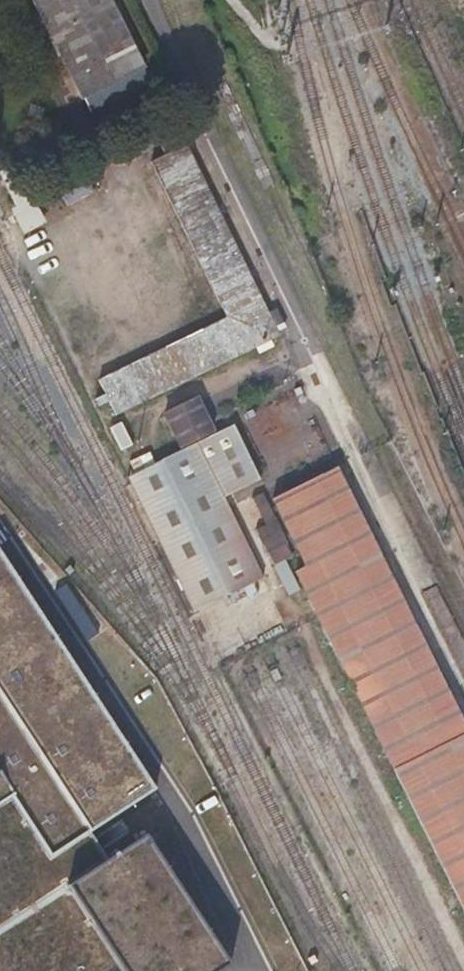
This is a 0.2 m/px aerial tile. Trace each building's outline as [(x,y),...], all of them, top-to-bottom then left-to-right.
[(54,36),(50,38),(59,57),(63,55),(91,111),(150,82),(109,0),(36,0),(54,36)] [(228,318),(101,381),(118,416),(281,336),(278,331),(286,327),(277,308),(269,312),(187,144),(176,150),(173,142),(162,148),(166,155),(151,162),(228,318)] [(21,154),(31,156),(33,146),(23,144),(21,154)] [(0,172),(0,181),(26,232),(43,223),(23,183),(20,184),(11,166),(0,172)] [(165,414),(181,447),(213,431),(197,399),(165,414)] [(118,421),(108,425),(119,448),(129,443),(118,421)] [(155,464),(221,598),(262,578),(220,494),(255,476),(230,426),(155,464)] [(221,598),(155,464),(126,479),(193,612),(221,598)] [(272,499),(305,566),(370,534),(337,467),(272,499)] [(287,541),(263,491),(251,497),(265,524),(255,529),(266,551),(287,541)] [(370,534),(305,566),(296,571),(463,908),(463,723),(370,534)] [(232,963),(147,831),(108,856),(92,828),(157,787),(0,545),(0,970),(220,970),(232,963)] [(284,545),(267,553),(272,564),(290,556),(284,545)]
